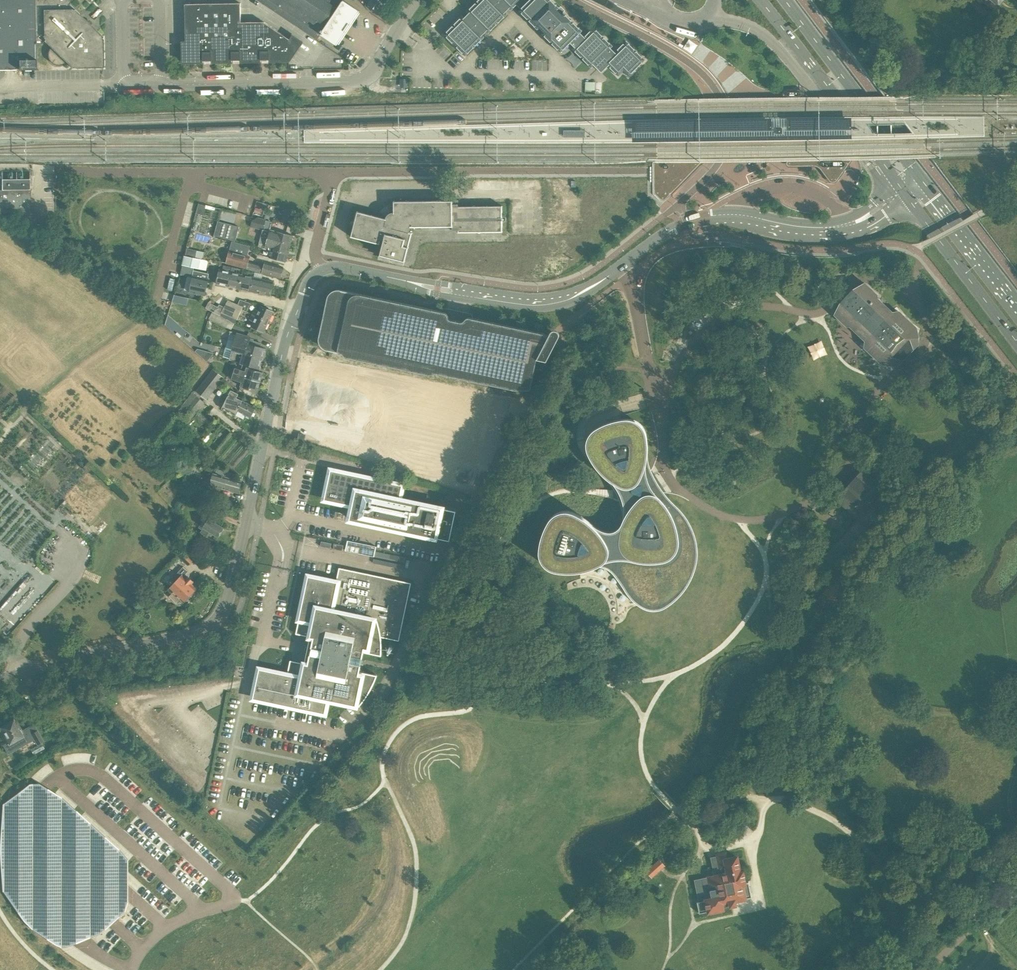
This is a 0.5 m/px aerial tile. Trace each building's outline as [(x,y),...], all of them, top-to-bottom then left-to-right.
[(15,70),(15,60),(18,59),(18,70),(35,69),(35,41),(44,41),(50,47),(49,49),(48,52),(47,55),(48,57),(49,60),(51,62),(53,64),(55,65),(58,65),(61,65),(63,64),(65,62),(72,68),(103,68),(103,37),(68,4),(70,2),(71,0),(0,0),(0,70),(15,70)] [(318,39),(321,34),(338,45),(360,11),(344,0),(259,0),(318,39)] [(389,0),(369,0),(367,3),(381,13),(389,0)] [(467,11),(469,13),(465,17),(463,15),(444,34),(466,56),(485,37),(483,35),(487,31),(489,33),(508,14),(506,12),(510,8),(512,10),(518,5),(521,8),(519,10),(538,30),(541,27),(544,31),(542,33),(561,53),(571,43),(575,47),(573,49),(592,68),(595,65),(602,73),(608,66),(619,77),(624,72),(629,77),(646,60),(627,40),(615,52),(611,48),(614,46),(594,27),(585,37),(581,33),(583,30),(564,11),(562,14),(558,10),(560,8),(553,0),(478,0),(467,11)] [(620,13),(621,13),(622,13),(623,12),(623,10),(622,9),(617,6),(610,1),(608,0),(593,0),(620,13)] [(241,22),(241,2),(212,3),(213,61),(232,61),(232,59),(241,59),(241,61),(241,22),(242,22),(241,22)] [(213,61),(212,3),(187,3),(186,3),(187,42),(183,42),(183,62),(204,62),(204,60),(212,60),(212,61),(213,61)] [(241,22),(241,61),(261,61),(261,59),(270,59),(270,60),(289,60),(302,41),(293,35),(291,39),(264,21),(242,22),(241,22)] [(849,138),(849,117),(739,119),(631,120),(631,141),(740,140),(849,138)] [(586,129),(563,129),(563,133),(564,137),(586,137),(586,132),(586,129)] [(30,178),(2,179),(2,189),(30,189),(30,188),(30,179),(30,178)] [(2,189),(0,189),(0,211),(1,211),(2,212),(4,212),(5,212),(31,211),(31,198),(31,189),(30,189),(2,189)] [(471,232),(503,232),(503,205),(459,206),(459,202),(453,202),(453,200),(446,200),(426,200),(394,201),(393,212),(390,212),(389,208),(383,212),(387,215),(386,218),(359,211),(358,211),(351,236),(352,236),(359,238),(381,244),(382,240),(384,240),(380,255),(381,255),(405,262),(413,232),(410,231),(411,227),(453,226),(453,230),(458,230),(458,232),(471,232)] [(293,210),(285,208),(282,220),(289,222),(293,210)] [(263,229),(266,219),(258,217),(253,220),(251,226),(263,229)] [(277,232),(270,230),(273,221),(266,219),(263,229),(261,236),(291,244),(294,236),(277,231),(277,232)] [(236,241),(239,231),(240,226),(219,220),(214,236),(236,241)] [(288,254),(291,244),(261,236),(260,242),(264,244),(273,246),(272,250),(288,254)] [(247,255),(249,246),(233,242),(230,251),(227,263),(281,278),(284,267),(266,262),(265,266),(248,262),(250,256),(247,255)] [(286,262),(288,254),(272,250),(273,246),(264,244),(263,248),(265,249),(264,253),(270,255),(270,257),(286,262)] [(195,267),(201,269),(201,268),(203,259),(196,258),(191,257),(186,256),(184,255),(182,265),(195,267)] [(232,267),(232,266),(224,265),(223,270),(220,269),(219,272),(217,280),(217,283),(239,288),(243,274),(244,269),(232,266),(232,267)] [(205,295),(209,279),(208,279),(209,273),(194,270),(192,276),(193,276),(190,292),(205,295)] [(252,291),(256,277),(243,274),(239,288),(252,291)] [(256,277),(252,291),(271,295),(274,281),(256,277)] [(892,316),(878,301),(879,300),(876,298),(877,294),(866,283),(859,287),(860,288),(840,309),(839,308),(836,315),(847,326),(850,325),(853,327),(854,326),(869,340),(866,344),(865,347),(882,363),(888,363),(889,362),(891,364),(894,364),(900,358),(900,356),(909,345),(912,345),(918,339),(918,337),(915,334),(916,333),(916,327),(899,311),(896,312),(892,316)] [(319,338),(319,339),(319,340),(319,341),(320,341),(320,342),(320,343),(321,344),(321,345),(322,346),(323,347),(324,348),(325,348),(325,349),(326,349),(327,349),(328,350),(342,353),(343,353),(343,354),(344,354),(344,355),(345,355),(345,356),(346,356),(347,357),(348,357),(428,374),(429,374),(430,374),(431,374),(432,374),(433,373),(434,373),(435,373),(436,373),(437,373),(515,389),(531,389),(535,369),(542,370),(559,336),(559,335),(560,335),(560,334),(560,333),(559,333),(559,332),(559,331),(558,331),(558,330),(557,330),(556,329),(555,329),(554,329),(553,330),(552,330),(551,331),(549,334),(548,334),(547,334),(547,335),(547,334),(546,334),(545,334),(545,333),(544,333),(543,333),(473,318),(470,317),(469,317),(468,317),(467,317),(466,318),(464,319),(464,320),(463,321),(462,321),(461,321),(456,320),(452,319),(451,319),(450,319),(450,318),(449,318),(449,317),(449,316),(448,316),(448,315),(448,314),(447,313),(446,312),(445,312),(437,310),(346,290),(340,289),(339,289),(338,289),(337,289),(336,289),(335,290),(334,290),(333,290),(332,291),(331,292),(330,293),(330,294),(329,294),(329,295),(328,296),(328,297),(328,298),(320,336),(319,337),(319,338)] [(822,291),(816,298),(823,304),(829,297),(822,291)] [(191,303),(181,298),(175,308),(185,314),(191,303)] [(209,309),(212,303),(204,299),(201,305),(209,309)] [(243,306),(242,309),(247,311),(251,303),(240,299),(238,304),(243,306)] [(222,312),(237,319),(238,319),(242,309),(243,306),(238,304),(228,300),(225,307),(222,312)] [(215,313),(218,306),(212,303),(209,309),(213,312),(215,313)] [(218,306),(215,313),(220,315),(222,312),(225,307),(220,304),(218,306)] [(252,316),(268,323),(274,311),(262,305),(260,310),(256,308),(252,316)] [(218,314),(215,313),(213,312),(210,318),(215,320),(218,314)] [(222,312),(220,315),(235,323),(237,319),(222,312)] [(264,331),(268,323),(252,316),(250,319),(254,321),(252,326),(264,331)] [(250,337),(238,333),(237,335),(230,333),(223,356),(230,358),(230,359),(241,362),(241,363),(260,368),(265,348),(260,347),(261,342),(250,339),(251,337),(250,337)] [(196,351),(207,361),(213,355),(213,353),(198,348),(196,351)] [(232,372),(261,382),(264,372),(248,367),(246,371),(234,367),(232,372)] [(196,391),(207,399),(224,377),(213,369),(196,391)] [(257,391),(261,382),(232,372),(231,378),(242,382),(241,386),(242,386),(257,391)] [(251,417),(256,407),(243,400),(237,397),(239,393),(228,388),(226,393),(229,394),(222,408),(236,414),(238,410),(251,417)] [(177,413),(188,422),(205,402),(193,392),(177,413)] [(690,524),(687,519),(683,513),(680,509),(676,505),(670,498),(666,494),(661,488),(657,482),(654,476),(652,471),(650,466),(649,461),(648,451),(648,443),(646,432),(644,429),(640,422),(635,420),(632,419),(628,418),(621,419),(614,420),(608,422),(603,424),(597,426),(592,431),(589,434),(587,438),(585,441),(584,445),(585,450),(585,453),(587,458),(591,463),(600,472),(608,479),(613,483),(615,486),(617,489),(620,494),(622,500),(624,507),(624,511),(624,514),(624,517),(623,521),(621,524),(620,526),(618,529),(615,530),(613,531),(611,531),(609,531),(606,531),(601,529),(597,527),(593,524),(590,521),(584,517),(578,513),(573,511),(571,511),(569,510),(567,510),(564,510),(561,510),(557,512),(554,514),(553,515),(551,516),(549,520),(546,523),(544,529),(543,533),(541,538),(540,542),(540,548),(540,552),(540,556),(542,559),(543,562),(546,565),(550,568),(554,570),(558,571),(564,571),(571,571),(579,571),(583,570),(587,569),(592,568),(600,567),(604,568),(607,569),(610,571),(613,573),(617,578),(621,585),(625,590),(629,596),(633,600),(637,604),(640,606),(643,608),(646,609),(650,610),(654,610),(658,610),(663,609),(667,607),(672,604),(676,600),(679,598),(681,595),(683,592),(686,588),(689,583),(692,578),(694,573),(695,568),(697,562),(698,555),(698,549),(697,541),(695,536),(693,530),(690,524)] [(188,475),(194,467),(190,463),(183,471),(188,475)] [(214,473),(210,484),(214,485),(213,488),(221,490),(222,487),(224,488),(225,488),(224,491),(229,492),(230,490),(239,492),(242,481),(235,479),(236,474),(217,468),(216,473),(214,473)] [(403,484),(359,475),(331,469),(328,483),(326,483),(325,488),(327,488),(325,499),(353,505),(350,519),(450,540),(456,511),(400,499),(403,484)] [(882,486),(864,470),(863,469),(847,487),(842,492),(836,499),(837,500),(859,520),(858,520),(839,541),(824,557),(839,571),(873,534),(861,523),(862,522),(859,520),(870,507),(868,505),(884,487),(882,486)] [(206,509),(210,503),(194,493),(191,499),(206,509)] [(203,520),(199,527),(203,529),(201,532),(206,535),(207,536),(211,531),(219,536),(224,527),(213,520),(214,518),(210,516),(205,512),(201,518),(203,520)] [(189,565),(193,560),(183,550),(178,555),(189,565)] [(186,578),(183,575),(187,570),(183,566),(173,578),(177,581),(170,588),(174,592),(170,595),(177,602),(181,598),(184,601),(197,588),(192,583),(194,581),(188,576),(186,578)] [(255,681),(253,687),(256,687),(254,693),(258,699),(321,712),(326,708),(328,699),(359,705),(360,705),(363,701),(367,696),(370,691),(373,686),(376,680),(378,674),(360,671),(364,651),(382,655),(382,652),(382,649),(382,646),(382,643),(382,640),(382,636),(392,639),(393,630),(401,632),(409,596),(411,587),(407,581),(359,571),(351,570),(339,571),(337,581),(328,579),(328,577),(323,576),(323,578),(313,576),(308,580),(297,629),(301,634),(310,636),(305,663),(295,661),(290,664),(288,674),(264,669),(259,672),(257,682),(255,681)] [(0,727),(0,729),(7,743),(3,745),(8,754),(34,740),(37,745),(42,741),(36,730),(24,737),(14,719),(0,727)] [(35,788),(28,786),(22,788),(16,793),(11,800),(7,810),(3,824),(2,836),(2,858),(4,869),(12,889),(19,902),(32,921),(46,936),(59,939),(70,939),(79,936),(88,932),(100,924),(111,915),(121,901),(124,890),(123,882),(122,877),(121,874),(117,866),(111,856),(35,788)] [(727,859),(726,853),(718,855),(719,857),(713,858),(715,870),(722,868),(723,874),(695,880),(698,896),(696,896),(698,903),(707,901),(709,912),(712,911),(712,913),(721,912),(721,910),(724,909),(723,908),(737,905),(736,901),(753,897),(749,882),(746,883),(743,870),(741,870),(738,857),(727,859)] [(652,877),(665,866),(660,860),(647,871),(652,877)]
